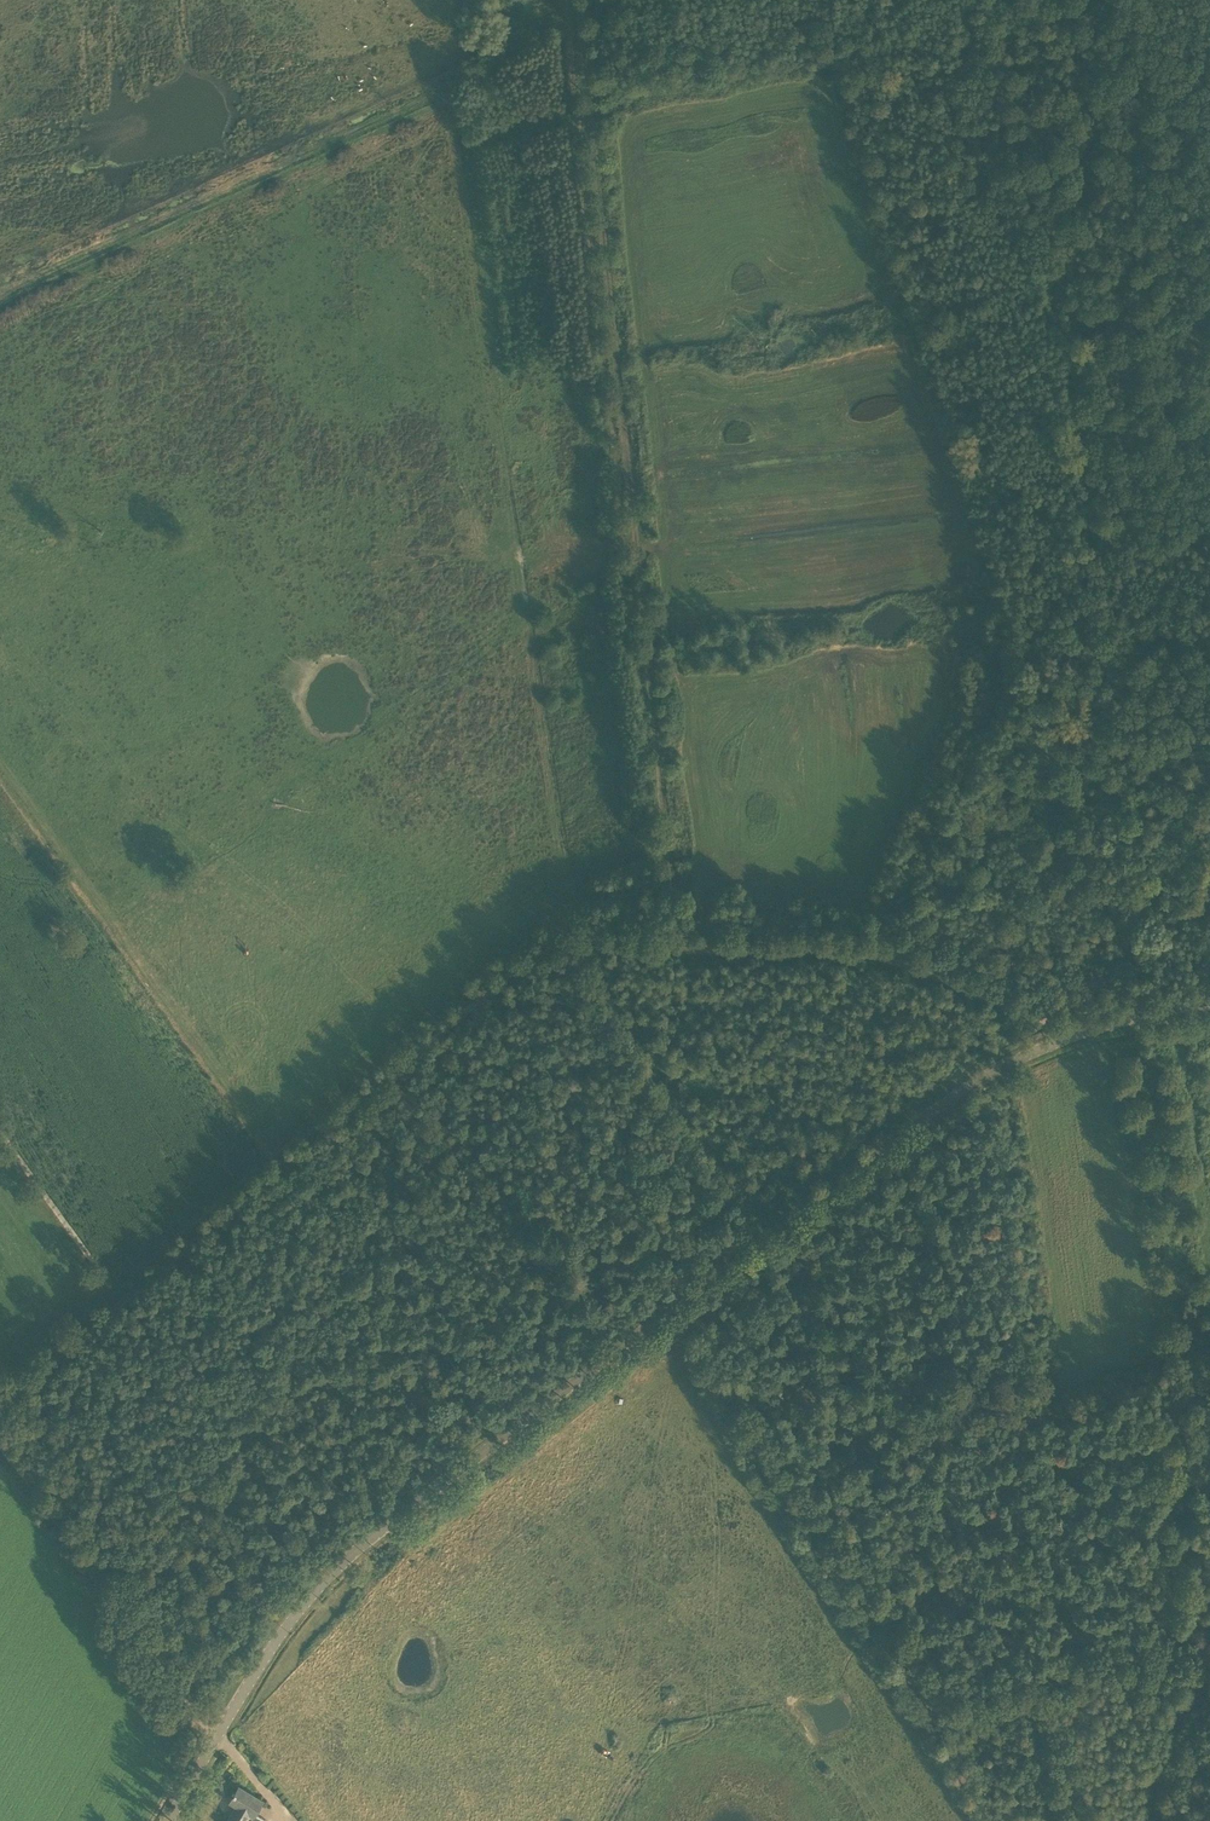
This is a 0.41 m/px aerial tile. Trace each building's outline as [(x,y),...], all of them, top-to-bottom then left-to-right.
[(239,1787),(230,1802),(236,1806),(235,1808),(236,1809),(233,1814),(231,1814),(227,1820),(248,1820),(251,1815),(254,1816),(263,1801),(239,1787)]
